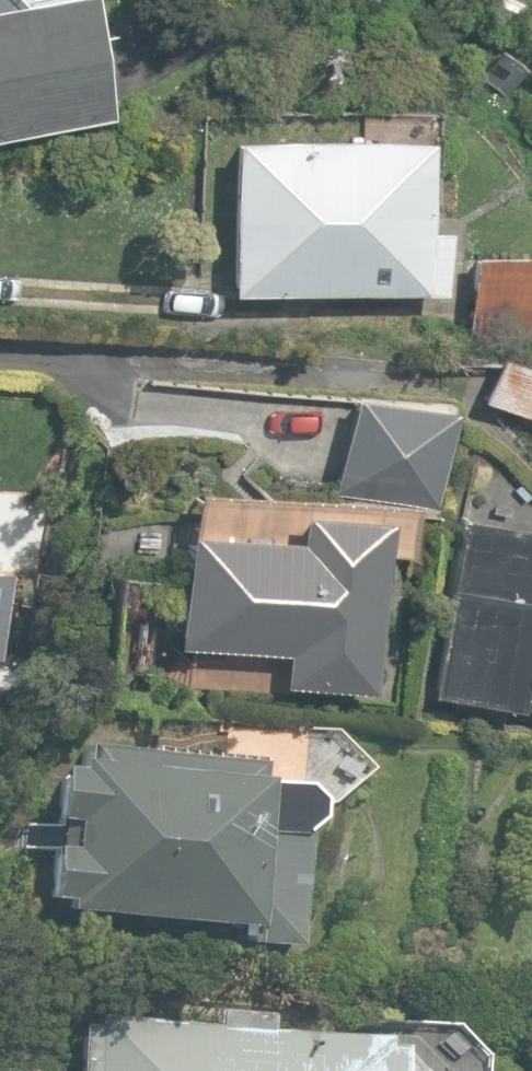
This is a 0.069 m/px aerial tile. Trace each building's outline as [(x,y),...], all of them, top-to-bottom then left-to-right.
[(95,96),(75,0),(0,0),(0,116),(95,96)] [(231,139),(231,294),(440,293),(440,230),(421,230),(421,138),(231,139)] [(467,337),(531,336),(531,254),(466,255),(467,337)] [(531,418),(531,367),(495,354),(479,399),(531,418)] [(366,452),(442,463),(449,413),(373,402),(366,452)] [(369,500),(407,503),(410,463),(372,459),(369,500)] [(278,682),(362,686),(372,516),(292,512),(290,536),(179,529),(172,643),(280,649),(278,682)] [(531,705),(531,560),(529,560),(531,542),(531,527),(455,516),(430,690),(531,705)] [(8,666),(16,574),(0,573),(0,665),(8,666)] [(244,945),(297,950),(309,831),(315,820),(317,803),(306,787),(264,781),(265,764),(80,747),(77,778),(55,776),(43,904),(65,906),(64,914),(245,931),(244,945)] [(395,1060),(389,1059),(389,1053),(376,1051),(376,1043),(265,1033),(266,1017),(212,1014),(209,1029),(93,1019),(92,1030),(76,1029),(72,1070),(404,1070),(395,1060)]
